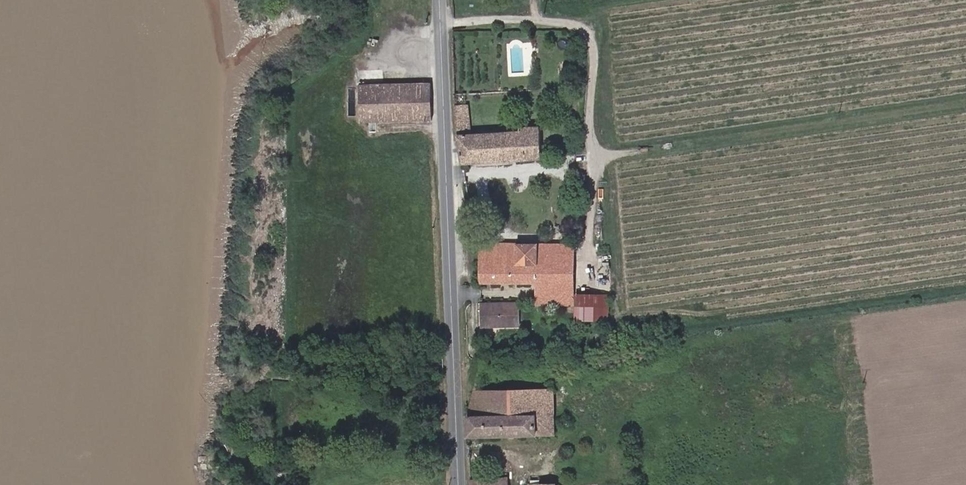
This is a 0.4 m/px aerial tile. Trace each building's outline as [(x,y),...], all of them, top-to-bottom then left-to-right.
[(419,85),(359,87),(359,124),(369,124),(377,124),(430,122),(429,84),(424,84),(423,81),(420,82),(419,85)] [(469,105),(455,106),(457,137),(472,135),(469,105)] [(377,135),(377,124),(369,124),(369,135),(377,135)] [(464,170),(541,161),(537,130),(517,132),(517,130),(472,135),(457,137),(464,170)] [(480,244),(480,264),(537,265),(538,245),(480,244)] [(537,265),(536,287),(563,288),(562,308),(575,308),(574,322),(607,323),(608,296),(574,295),(575,246),(538,245),(537,265)] [(537,265),(480,264),(480,286),(500,286),(508,286),(536,287),(537,265)] [(563,288),(536,287),(535,307),(562,308),(563,288)] [(520,331),(519,306),(481,305),(481,330),(520,331)] [(466,416),(467,439),(554,435),(554,394),(551,394),(471,397),(466,416)] [(273,475),(273,484),(292,484),(291,475),(273,475)]
